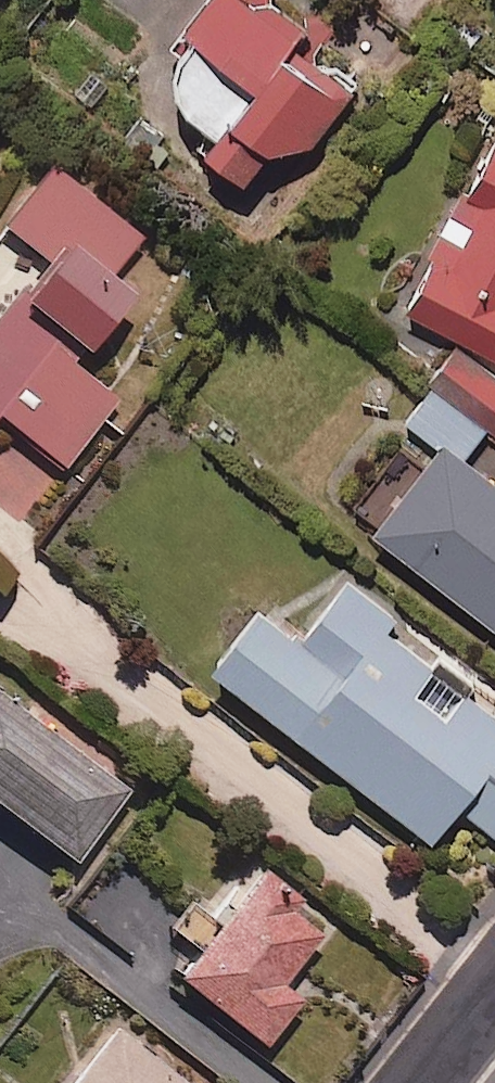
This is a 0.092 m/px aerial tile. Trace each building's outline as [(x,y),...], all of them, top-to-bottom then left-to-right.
[(187,20),(196,33),(187,68),(190,88),(220,120),(209,142),(248,174),(270,148),(312,136),(353,85),(295,39),(311,19),(287,0),(201,0),(187,20)] [(409,310),(494,356),(494,152),(409,310)] [(1,406),(66,458),(115,397),(63,355),(76,338),(92,351),(140,290),(116,271),(145,234),(54,162),(2,227),(41,258),(0,308),(0,407),(1,406)] [(458,344),(430,384),(494,431),(494,371),(458,344)] [(445,438),(374,530),(494,622),(494,476),(445,438)] [(204,668),(433,849),(466,808),(494,830),(494,713),(384,626),(393,615),(351,582),(310,634),(261,596),(204,668)] [(74,860),(127,791),(0,693),(0,803),(74,860)] [(301,894),(264,867),(184,978),(268,1039),(299,996),(284,985),(322,933),(290,909),(301,894)] [(115,1020),(67,1082),(197,1082),(115,1020)]
